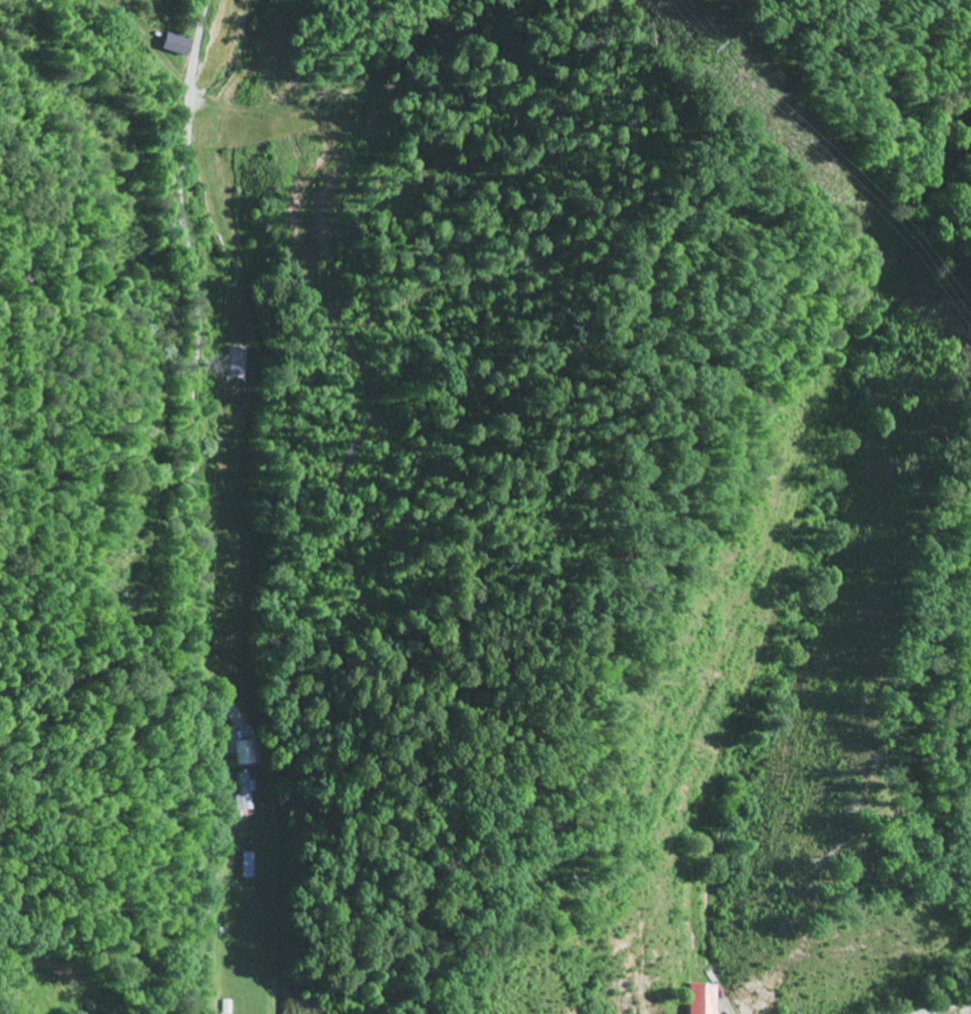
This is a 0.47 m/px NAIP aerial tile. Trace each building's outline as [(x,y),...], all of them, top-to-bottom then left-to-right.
[(185,56),(189,39),(165,34),(160,50),(185,56)] [(247,877),(255,878),(256,853),(248,852),(247,877)] [(719,986),(693,983),(689,1013),(715,1013),(719,986)]
